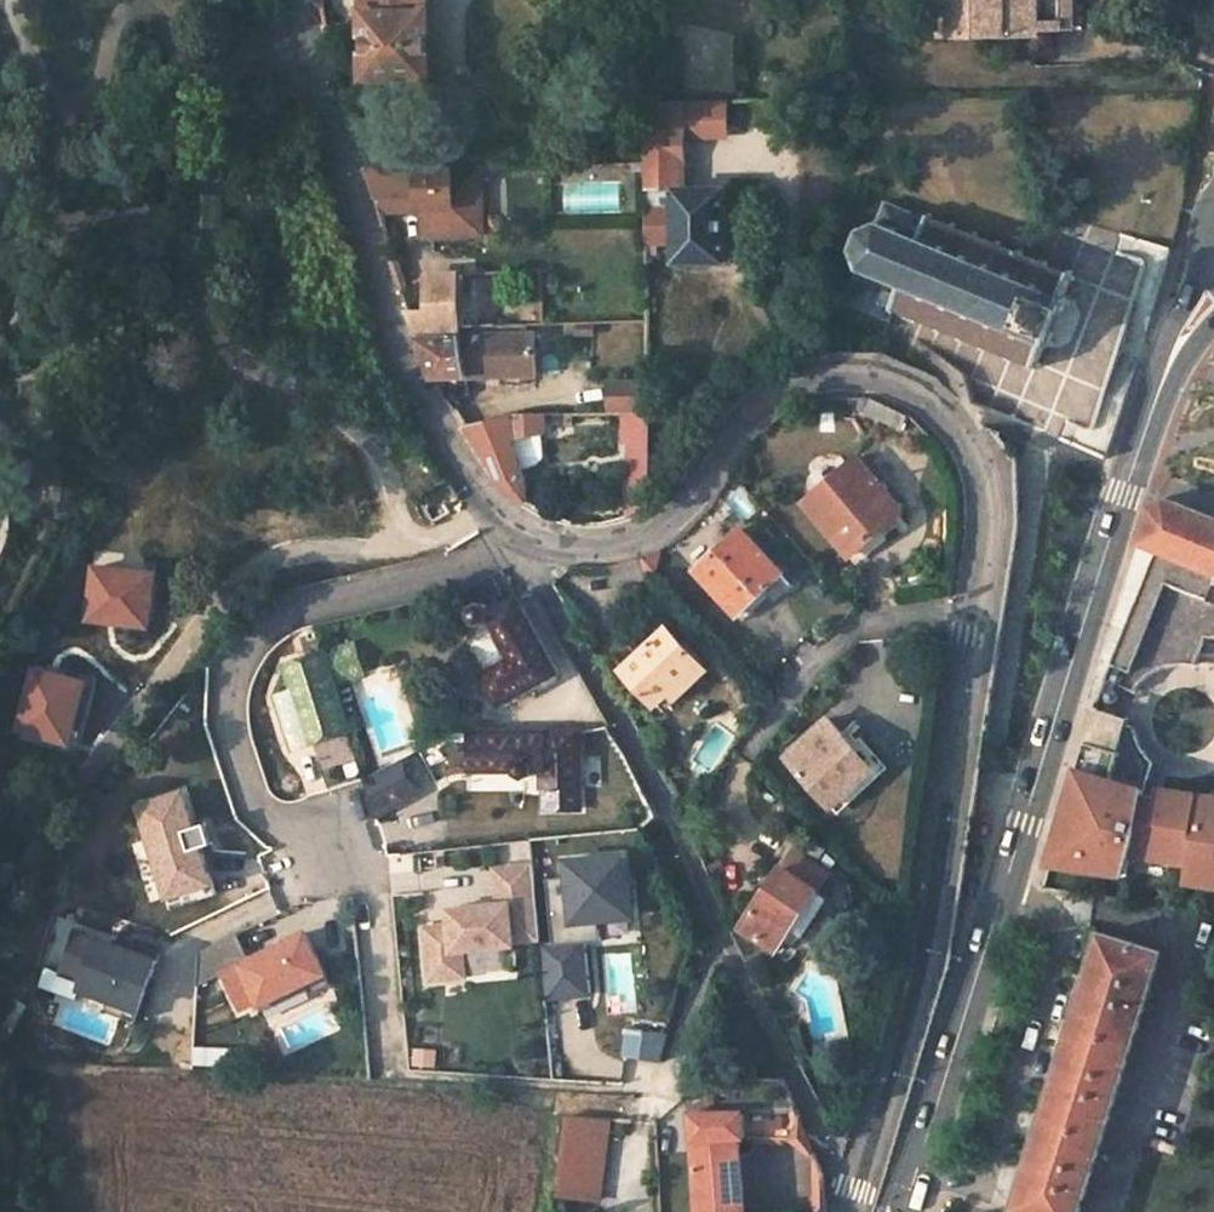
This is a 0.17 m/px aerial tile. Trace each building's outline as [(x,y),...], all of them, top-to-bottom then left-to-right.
[(364,80),(395,80),(395,90),(429,90),(427,0),(359,0),(360,20),(363,20),(364,80)] [(944,1),(951,1),(951,36),(1039,35),(1039,29),(1059,28),(1059,5),(1069,6),(1069,0),(944,0),(944,1)] [(944,1),(938,1),(938,36),(951,36),(951,1),(944,1)] [(1070,28),(1069,6),(1059,5),(1059,28),(1070,28)] [(727,137),(726,105),(727,102),(698,103),(699,138),(727,137)] [(676,261),(724,259),(723,190),(679,191),(679,139),(699,138),(698,103),(645,104),(646,245),(676,244),(676,261)] [(479,232),(478,166),(366,168),(378,205),(421,205),(421,233),(479,232)] [(1056,268),(886,203),(877,223),(860,232),(851,249),(859,269),(843,303),(889,321),(894,310),(1037,367),(1046,345),(1051,347),(1070,298),(1066,297),(1074,275),(1066,272),(1056,268)] [(1066,272),(1075,251),(1065,247),(1056,268),(1066,272)] [(459,275),(427,276),(429,311),(411,312),(420,341),(462,340),(459,275)] [(468,378),(501,376),(514,375),(515,385),(530,384),(529,375),(537,374),(535,336),(462,340),(468,378)] [(435,379),(468,378),(462,340),(420,341),(435,379)] [(502,386),(515,385),(514,375),(501,376),(502,386)] [(611,414),(625,414),(648,414),(647,383),(611,384),(611,414)] [(462,389),(464,398),(471,396),(470,387),(462,389)] [(459,405),(457,400),(450,403),(453,408),(459,405)] [(864,400),(859,410),(906,432),(911,421),(869,400),(864,400)] [(513,415),(464,426),(499,484),(524,504),(526,500),(524,477),(522,469),(537,464),(543,454),(534,434),(548,431),(547,427),(560,428),(559,414),(513,415)] [(629,445),(630,516),(648,504),(648,414),(625,414),(625,445),(629,445)] [(901,512),(857,460),(807,503),(851,555),(901,512)] [(1165,499),(1147,506),(1136,543),(1157,551),(1176,503),(1165,499)] [(1176,503),(1157,551),(1106,680),(1134,691),(1145,675),(1160,665),(1177,662),(1194,665),(1205,637),(1213,638),(1213,518),(1176,503)] [(781,575),(741,531),(697,570),(738,615),(781,575)] [(513,660),(484,677),(500,707),(561,674),(517,601),(491,614),(488,609),(481,607),(476,609),(474,616),(476,622),(485,624),(491,622),(513,660)] [(707,671),(668,629),(622,670),(654,707),(668,694),(675,701),(707,671)] [(323,653),(285,667),(294,690),(313,739),(350,725),(323,653)] [(313,739),(294,690),(278,696),(284,711),(281,712),(296,749),(314,742),(313,739)] [(1199,793),(1160,787),(1158,796),(1143,794),(1146,785),(1152,761),(1150,758),(1147,755),(1144,751),(1142,748),(1140,744),(1138,740),(1136,736),(1135,732),(1134,728),(1134,725),(1127,723),(1129,716),(1095,706),(1081,753),(1062,821),(1050,862),(1112,872),(1116,860),(1129,862),(1132,852),(1189,861),(1186,879),(1213,884),(1213,795),(1199,793)] [(852,747),(829,722),(788,757),(832,806),(871,769),(852,747)] [(581,812),(581,734),(472,738),(472,775),(518,773),(518,777),(526,782),(533,775),(533,772),(544,772),(544,812),(581,812)] [(878,777),(889,768),(862,738),(852,747),(871,769),(878,777)] [(840,814),(878,777),(871,769),(832,806),(840,814)] [(171,902),(226,885),(214,847),(223,844),(215,818),(205,822),(195,788),(141,804),(171,902)] [(605,938),(604,922),(644,920),(640,850),(571,854),(576,940),(605,938)] [(804,939),(830,899),(817,891),(828,875),(794,851),(744,927),(778,950),(791,931),(804,939)] [(494,871),(498,906),(536,902),(532,867),(494,871)] [(514,943),(540,941),(536,902),(498,906),(448,911),(449,927),(423,930),(428,983),(465,979),(462,952),(514,947),(514,943)] [(224,976),(250,962),(237,935),(197,954),(196,989),(224,976)] [(331,987),(306,935),(250,962),(224,976),(240,1009),(257,1001),(260,1008),(305,985),(311,997),(331,987)] [(1102,935),(1075,1018),(1053,1088),(1014,1211),(1018,1211),(1080,1211),(1162,954),(1102,935)] [(136,1025),(156,963),(118,951),(74,936),(60,978),(82,985),(79,994),(109,1004),(105,1015),(136,1025)] [(118,951),(156,963),(159,956),(121,944),(118,951)] [(592,945),(546,947),(549,998),(595,996),(592,945)] [(742,1114),(691,1117),(694,1140),(696,1211),(742,1211),(736,1141),(744,1140),(742,1114)] [(601,1205),(611,1125),(569,1120),(559,1200),(601,1205)]
